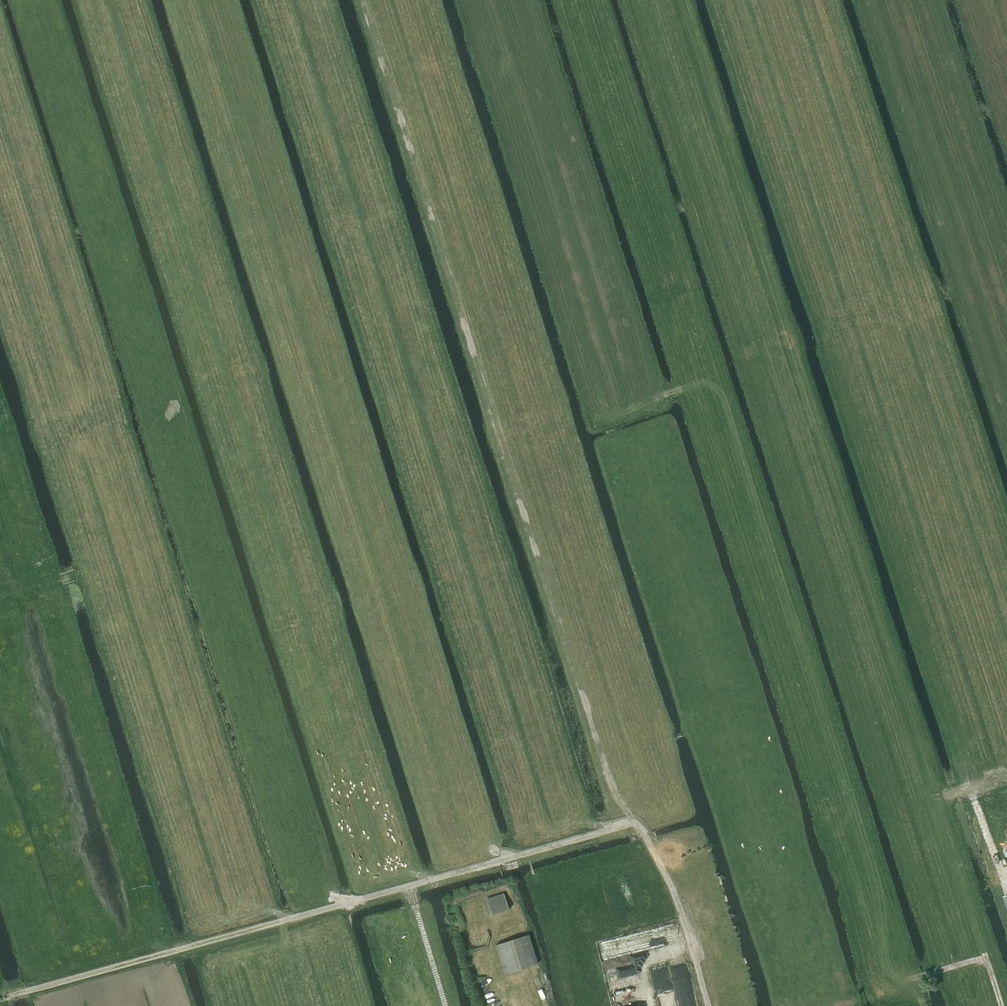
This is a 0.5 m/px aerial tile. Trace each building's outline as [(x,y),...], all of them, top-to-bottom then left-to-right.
[(503,893),(486,899),(491,915),(509,910),(503,893)] [(537,964),(528,935),(496,945),(505,974),(537,964)]
